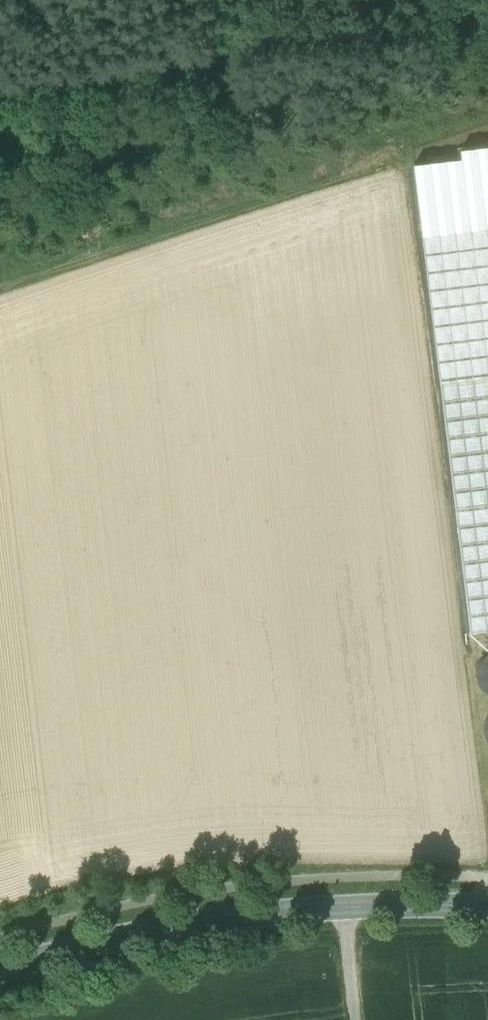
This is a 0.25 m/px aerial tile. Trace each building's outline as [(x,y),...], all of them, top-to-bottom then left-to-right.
[(460,151),(461,160),(414,166),(440,383),(487,377),(487,148),(460,151)] [(440,383),(470,634),(487,632),(487,377),(440,383)] [(478,680),(481,689),(487,695),(487,655),(487,656),(481,663),(477,671),(478,680)]
